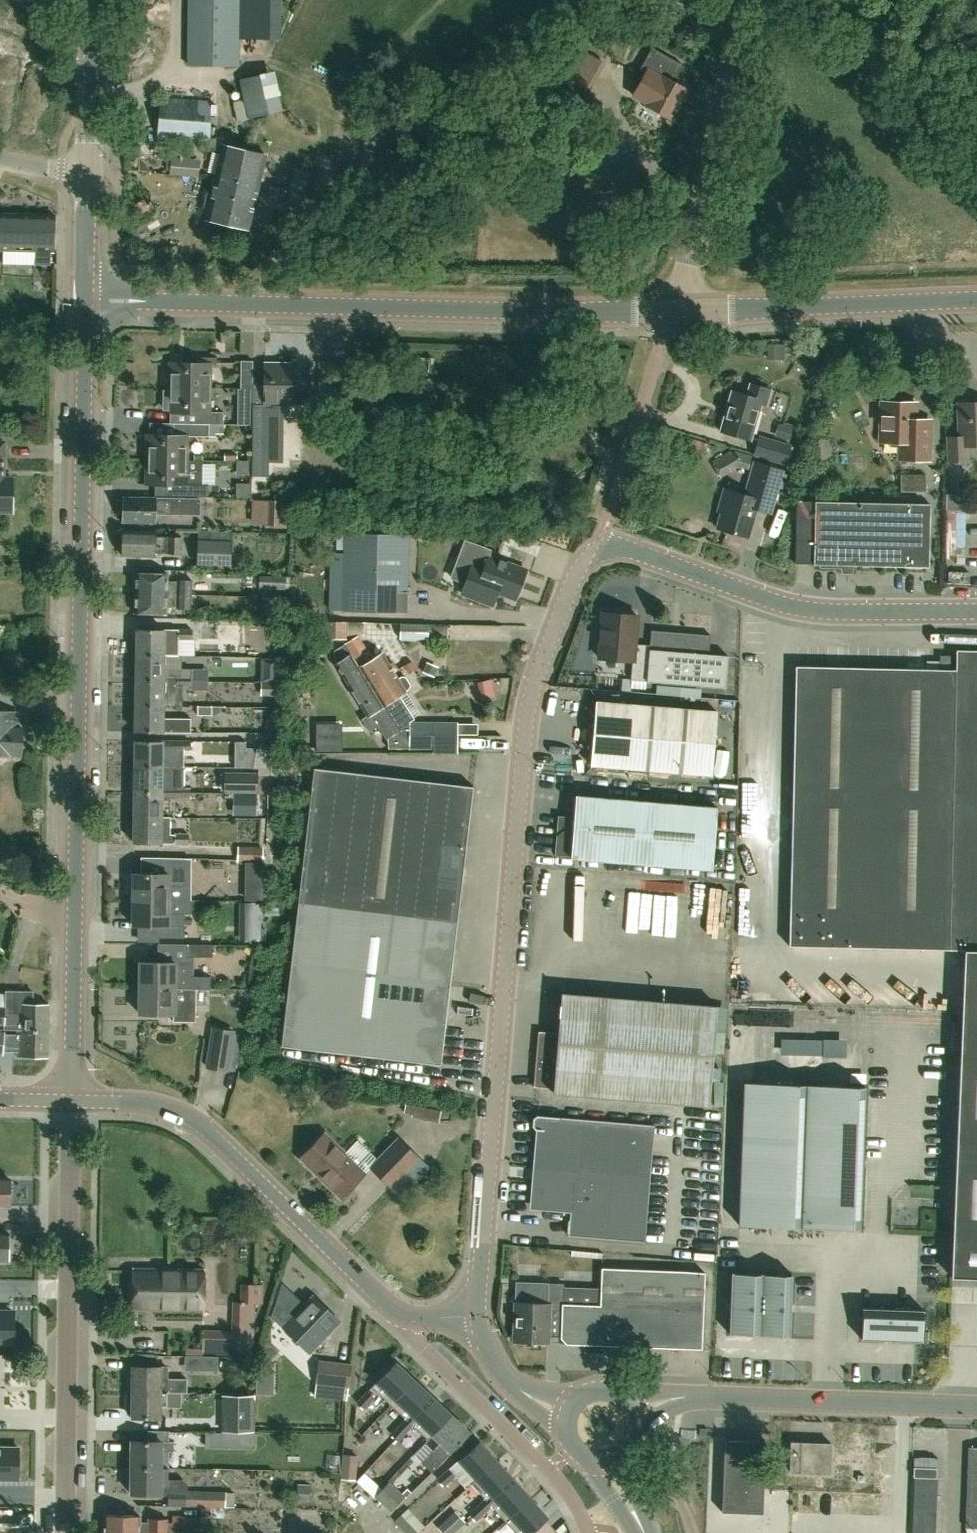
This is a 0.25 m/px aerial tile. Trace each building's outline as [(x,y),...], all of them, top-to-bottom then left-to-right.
[(240,0),(190,0),(189,64),(239,65),(240,0)] [(281,0),(247,0),(247,38),(280,38),(280,34),(281,34),(281,0)] [(596,74),(601,65),(603,62),(588,53),(581,64),(581,65),(596,74)] [(581,65),(581,64),(572,59),(561,78),(570,83),(581,65)] [(250,118),(284,110),(275,70),(239,79),(244,99),(232,102),(237,122),(250,119),(250,118)] [(670,117),(686,90),(663,77),(648,104),(670,117)] [(208,142),(212,101),(161,97),(158,138),(208,142)] [(225,224),(243,150),(221,144),(211,188),(206,187),(203,200),(208,201),(203,219),(225,224)] [(248,229),(265,155),(243,150),(225,224),(248,229)] [(304,204),(309,180),(296,177),(292,176),(289,191),(287,201),(304,204)] [(284,200),(286,189),(272,186),(270,197),(284,200)] [(54,214),(0,212),(0,248),(53,250),(54,214)] [(311,256),(312,248),(305,247),(304,255),(311,256)] [(785,358),(785,343),(769,343),(768,358),(785,358)] [(216,366),(216,359),(190,358),(190,364),(170,364),(169,388),(210,389),(210,366),(216,366)] [(253,363),(253,361),(241,360),(241,362),(240,362),(240,390),(243,390),(243,391),(252,391),(252,384),(253,384),(253,363)] [(252,407),(252,413),(251,426),(251,427),(276,428),(276,406),(290,406),(291,366),(264,366),(264,384),(253,384),(252,384),(252,391),(252,407)] [(765,405),(769,390),(750,384),(746,396),(731,391),(719,431),(749,439),(760,403),(765,405)] [(222,425),(223,414),(209,413),(210,389),(169,388),(169,394),(164,394),(164,408),(168,408),(168,412),(195,413),(195,424),(208,425),(222,425)] [(928,459),(928,434),(914,433),(915,402),(881,402),(880,441),(898,441),(898,459),(928,459)] [(967,460),(966,445),(976,444),(976,402),(958,403),(960,436),(948,437),(949,461),(967,460)] [(251,426),(252,413),(237,413),(237,425),(251,426)] [(775,435),(790,439),(793,428),(794,425),(784,422),(783,425),(779,424),(775,435)] [(202,460),(186,460),(186,436),(215,436),(215,433),(222,433),(222,425),(208,425),(195,424),(168,424),(167,436),(147,435),(146,460),(202,462),(202,460)] [(786,465),(792,444),(759,434),(753,455),(786,465)] [(4,442),(0,442),(0,512),(11,512),(12,478),(1,478),(1,468),(3,468),(4,442)] [(748,469),(751,455),(735,451),(737,468),(748,469)] [(206,498),(207,485),(202,485),(202,462),(146,460),(146,485),(166,485),(165,496),(206,498)] [(769,514),(778,485),(783,469),(753,461),(743,494),(723,488),(719,503),(723,505),(716,528),(746,537),(754,509),(769,514)] [(900,490),(925,490),(925,474),(900,474),(900,490)] [(962,492),(948,491),(947,509),(962,509),(962,492)] [(482,506),(503,511),(505,501),(484,496),(482,506)] [(198,515),(199,500),(123,498),(123,522),(154,522),(154,512),(165,513),(165,514),(198,515)] [(266,501),(265,522),(283,523),(284,501),(266,501)] [(797,501),(796,561),(815,562),(927,564),(928,504),(816,502),(797,501)] [(168,538),(154,538),(155,531),(123,530),(122,556),(154,556),(154,553),(168,553),(168,555),(181,555),(181,537),(168,537),(168,538)] [(407,611),(408,536),(345,534),(344,610),(407,611)] [(231,566),(232,542),(198,541),(197,565),(231,566)] [(514,598),(525,570),(490,556),(479,584),(514,598)] [(177,583),(167,582),(167,574),(135,573),(135,594),(191,595),(191,581),(177,581),(177,583)] [(190,609),(191,595),(135,594),(134,613),(166,614),(166,606),(176,606),(176,608),(190,609)] [(280,622),(281,597),(262,597),(262,621),(280,622)] [(649,645),(634,644),(636,615),(601,613),(598,658),(631,661),(630,680),(646,681),(646,682),(725,688),(727,656),(707,654),(709,635),(650,630),(649,645)] [(347,639),(347,622),(330,622),(329,638),(347,639)] [(428,640),(428,624),(400,623),(399,639),(428,640)] [(192,639),(192,628),(177,628),(177,639),(192,639)] [(164,629),(137,629),(136,655),(163,655),(164,629)] [(369,661),(364,654),(367,652),(357,636),(345,643),(360,667),(359,668),(371,687),(395,672),(383,653),(369,661)] [(955,649),(955,670),(950,670),(949,655),(939,654),(938,669),(795,665),(789,945),(964,949),(976,949),(976,649),(955,649)] [(137,655),(136,680),(163,680),(163,676),(177,676),(177,686),(183,686),(191,686),(191,682),(191,676),(191,668),(181,668),(182,656),(163,656),(137,655)] [(371,687),(359,668),(358,668),(350,655),(336,663),(345,677),(344,677),(367,715),(361,719),(369,731),(379,724),(387,738),(398,730),(383,706),(371,687)] [(278,682),(279,659),(261,659),(261,681),(278,682)] [(416,668),(412,661),(403,666),(408,674),(416,668)] [(436,666),(427,662),(422,672),(432,676),(436,666)] [(191,682),(207,682),(207,668),(191,668),(191,676),(191,682)] [(383,706),(398,730),(409,734),(457,734),(458,722),(409,721),(409,722),(403,713),(407,710),(399,696),(407,691),(407,690),(410,688),(411,684),(406,677),(402,676),(399,678),(395,672),(371,687),(383,706)] [(177,686),(177,676),(163,676),(163,680),(136,680),(136,706),(162,706),(183,706),(183,686),(177,686)] [(481,699),(495,696),(492,679),(477,682),(481,699)] [(207,690),(207,682),(191,682),(191,686),(191,690),(207,690)] [(279,695),(280,682),(261,682),(261,695),(279,695)] [(716,714),(572,703),(569,733),(590,735),(588,757),(712,767),(716,714)] [(190,732),(191,718),(162,718),(162,706),(136,706),(136,731),(190,732)] [(212,715),(212,707),(197,707),(197,715),(212,715)] [(22,727),(17,726),(18,711),(0,709),(0,753),(15,754),(15,753),(20,753),(22,727)] [(398,730),(387,738),(388,746),(388,747),(458,748),(458,734),(457,734),(409,734),(398,730)] [(136,740),(135,766),(174,767),(174,766),(184,767),(184,751),(176,751),(176,741),(162,741),(136,740)] [(249,767),(250,745),(235,745),(234,767),(249,767)] [(183,787),(183,778),(174,778),(174,767),(135,766),(135,792),(162,792),(162,787),(176,787),(176,797),(189,797),(190,787),(183,787)] [(440,1064),(473,786),(314,768),(281,1046),(440,1064)] [(258,773),(224,772),(224,792),(258,793),(258,773)] [(176,797),(176,787),(162,787),(162,792),(135,792),(135,817),(171,817),(161,816),(161,796),(176,797)] [(711,868),(716,806),(575,794),(570,857),(711,868)] [(569,857),(572,817),(558,815),(555,855),(569,857)] [(189,844),(189,834),(170,834),(171,817),(135,817),(134,843),(189,844)] [(263,862),(263,847),(237,846),(237,862),(263,862)] [(184,886),(185,862),(160,861),(160,874),(134,873),(134,899),(168,900),(168,886),(184,886)] [(264,900),(265,886),(245,886),(244,899),(264,900)] [(740,921),(740,893),(727,892),(727,920),(740,921)] [(184,937),(184,925),(184,913),(168,913),(168,900),(134,899),(133,925),(159,925),(159,937),(184,937)] [(240,941),(254,941),(259,941),(259,922),(240,922),(240,941)] [(212,956),(212,944),(187,944),(187,956),(212,956)] [(964,949),(951,1277),(976,1278),(976,949),(964,949)] [(140,962),(140,988),(175,988),(187,988),(211,988),(211,976),(193,976),(193,962),(175,962),(140,962)] [(953,996),(929,980),(924,989),(909,979),(902,990),(884,978),(877,988),(860,977),(853,988),(881,1007),(888,997),(902,1007),(911,994),(940,1014),(953,996)] [(195,1012),(195,988),(187,988),(175,988),(140,988),(140,1013),(173,1014),(173,1021),(195,1021),(195,1012)] [(4,1024),(4,1028),(19,1029),(48,1029),(49,1004),(33,1003),(33,991),(18,991),(17,1012),(7,1011),(7,1007),(0,1007),(0,1024),(4,1024)] [(708,1105),(717,1006),(561,992),(557,1031),(539,1030),(534,1086),(553,1087),(553,1091),(708,1105)] [(227,1070),(232,1031),(213,1028),(207,1067),(227,1070)] [(18,1059),(18,1055),(48,1055),(48,1029),(19,1029),(19,1035),(4,1034),(3,1055),(0,1055),(0,1059),(18,1059)] [(739,1224),(861,1229),(866,1087),(744,1082),(739,1224)] [(645,1240),(654,1124),(537,1114),(533,1118),(532,1125),(535,1129),(540,1129),(534,1208),(571,1211),(569,1234),(645,1240)] [(340,1195),(364,1172),(326,1134),(303,1157),(340,1195)] [(390,1186),(418,1159),(399,1139),(371,1166),(390,1186)] [(9,1178),(0,1178),(0,1204),(8,1204),(9,1178)] [(9,1231),(0,1231),(0,1260),(9,1260),(9,1231)] [(204,1309),(204,1268),(157,1268),(157,1270),(134,1270),(134,1306),(157,1306),(157,1309),(204,1309)] [(601,1288),(564,1286),(564,1282),(541,1281),(518,1281),(518,1301),(516,1340),(546,1341),(548,1309),(562,1309),(560,1342),(701,1348),(704,1272),(602,1268),(601,1288)] [(790,1336),(792,1274),(762,1273),(731,1272),(729,1334),(760,1335),(790,1336)] [(284,1326),(310,1350),(339,1320),(314,1295),(305,1305),(282,1283),(271,1314),(284,1326)] [(273,1306),(274,1285),(257,1284),(257,1306),(273,1306)] [(824,1306),(823,1296),(804,1298),(805,1308),(824,1306)] [(10,1298),(0,1297),(0,1336),(8,1337),(10,1298)] [(186,1348),(185,1355),(203,1356),(203,1355),(240,1356),(240,1353),(253,1354),(255,1302),(233,1301),(232,1330),(203,1329),(202,1348),(186,1348)] [(862,1307),(861,1339),(923,1341),(924,1310),(862,1307)] [(217,1371),(218,1356),(185,1355),(184,1370),(217,1371)] [(349,1386),(351,1364),(319,1360),(317,1382),(332,1384),(331,1391),(347,1393),(348,1386),(349,1386)] [(372,1386),(391,1404),(395,1399),(413,1379),(395,1361),(376,1381),(372,1386)] [(168,1378),(168,1366),(133,1365),(133,1375),(128,1375),(128,1391),(133,1391),(132,1391),(167,1392),(187,1392),(188,1379),(168,1378)] [(391,1404),(406,1418),(391,1434),(394,1436),(432,1396),(413,1379),(395,1399),(391,1404)] [(128,1408),(132,1408),(132,1417),(161,1417),(161,1404),(166,1404),(167,1392),(132,1391),(128,1391),(128,1408)] [(373,1398),(367,1392),(357,1402),(359,1403),(364,1408),(373,1398)] [(224,1395),(223,1431),(252,1431),(252,1395),(224,1395)] [(432,1396),(394,1436),(398,1440),(413,1425),(427,1438),(432,1433),(450,1413),(432,1396)] [(432,1471),(469,1431),(450,1413),(432,1433),(440,1441),(430,1452),(423,1445),(414,1455),(424,1464),(432,1471)] [(179,1447),(207,1447),(208,1431),(176,1431),(148,1430),(147,1440),(132,1440),(131,1467),(169,1468),(169,1455),(179,1455),(179,1447)] [(239,1432),(221,1432),(208,1431),(207,1447),(239,1448),(252,1448),(252,1433),(239,1432)] [(763,1512),(766,1440),(725,1438),(722,1510),(763,1512)] [(458,1459),(448,1469),(454,1476),(466,1488),(471,1483),(476,1479),(496,1460),(478,1441),(458,1459)] [(830,1473),(831,1443),(791,1441),(789,1471),(830,1473)] [(8,1475),(9,1443),(0,1442),(0,1474),(8,1475)] [(970,1447),(967,1528),(976,1528),(976,1447),(970,1447)] [(189,1470),(191,1456),(179,1454),(177,1468),(189,1470)] [(355,1480),(358,1455),(342,1454),(340,1479),(355,1480)] [(485,1498),(470,1513),(473,1516),(513,1479),(496,1460),(476,1479),(471,1483),(485,1498)] [(169,1479),(169,1468),(131,1467),(131,1493),(161,1493),(161,1494),(168,1494),(167,1505),(225,1507),(234,1507),(235,1492),(226,1492),(187,1491),(187,1483),(183,1479),(169,1479)] [(443,1485),(454,1476),(448,1469),(438,1479),(443,1485)] [(938,1478),(914,1477),(912,1532),(936,1532),(938,1478)] [(513,1479),(473,1516),(476,1519),(491,1505),(505,1520),(510,1515),(530,1497),(513,1479)] [(390,1512),(404,1497),(401,1494),(389,1483),(375,1498),(390,1512)] [(309,1502),(310,1484),(297,1484),(296,1502),(309,1502)] [(401,1494),(404,1497),(404,1498),(410,1492),(406,1488),(401,1494)] [(803,1492),(802,1532),(834,1532),(834,1504),(881,1505),(882,1493),(803,1492)] [(505,1520),(517,1532),(529,1532),(547,1516),(530,1497),(510,1515),(505,1520)] [(189,1518),(208,1518),(208,1508),(189,1508),(189,1518)] [(466,1522),(455,1510),(437,1527),(443,1532),(453,1532),(466,1522)] [(418,1532),(411,1525),(401,1514),(394,1521),(405,1532),(417,1532),(418,1532)] [(139,1522),(139,1515),(106,1515),(105,1532),(167,1532),(167,1518),(148,1518),(148,1522),(139,1522)] [(182,1523),(182,1532),(206,1532),(206,1523),(182,1523)]
